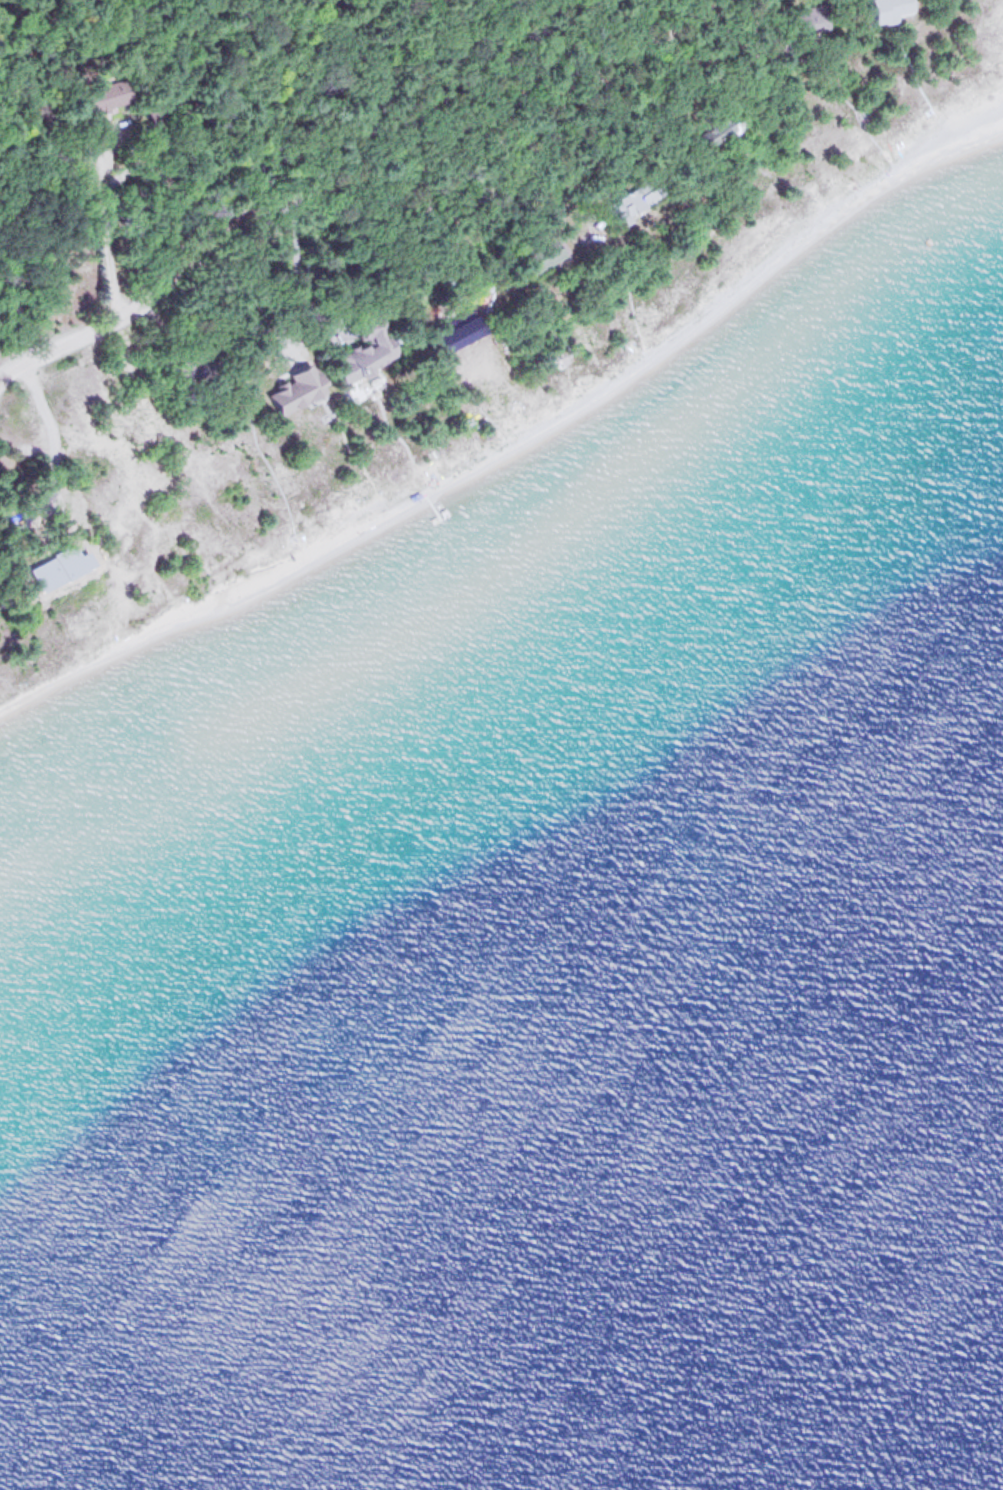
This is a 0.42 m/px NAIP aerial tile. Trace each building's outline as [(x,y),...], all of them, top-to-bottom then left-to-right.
[(899,13),(915,10),(913,0),(875,0),(878,23),(900,20),(899,13)] [(826,5),(789,12),(794,37),(831,30),(826,5)] [(88,90),(93,111),(133,101),(128,80),(88,90)] [(704,132),(709,144),(743,130),(737,118),(704,132)] [(630,212),(667,195),(662,183),(637,194),(636,190),(623,196),(630,212)] [(397,361),(376,304),(349,314),(360,344),(336,353),(346,380),(397,361)] [(436,335),(444,352),(485,331),(477,314),(436,335)] [(268,388),(281,416),(329,393),(316,365),(268,388)]
